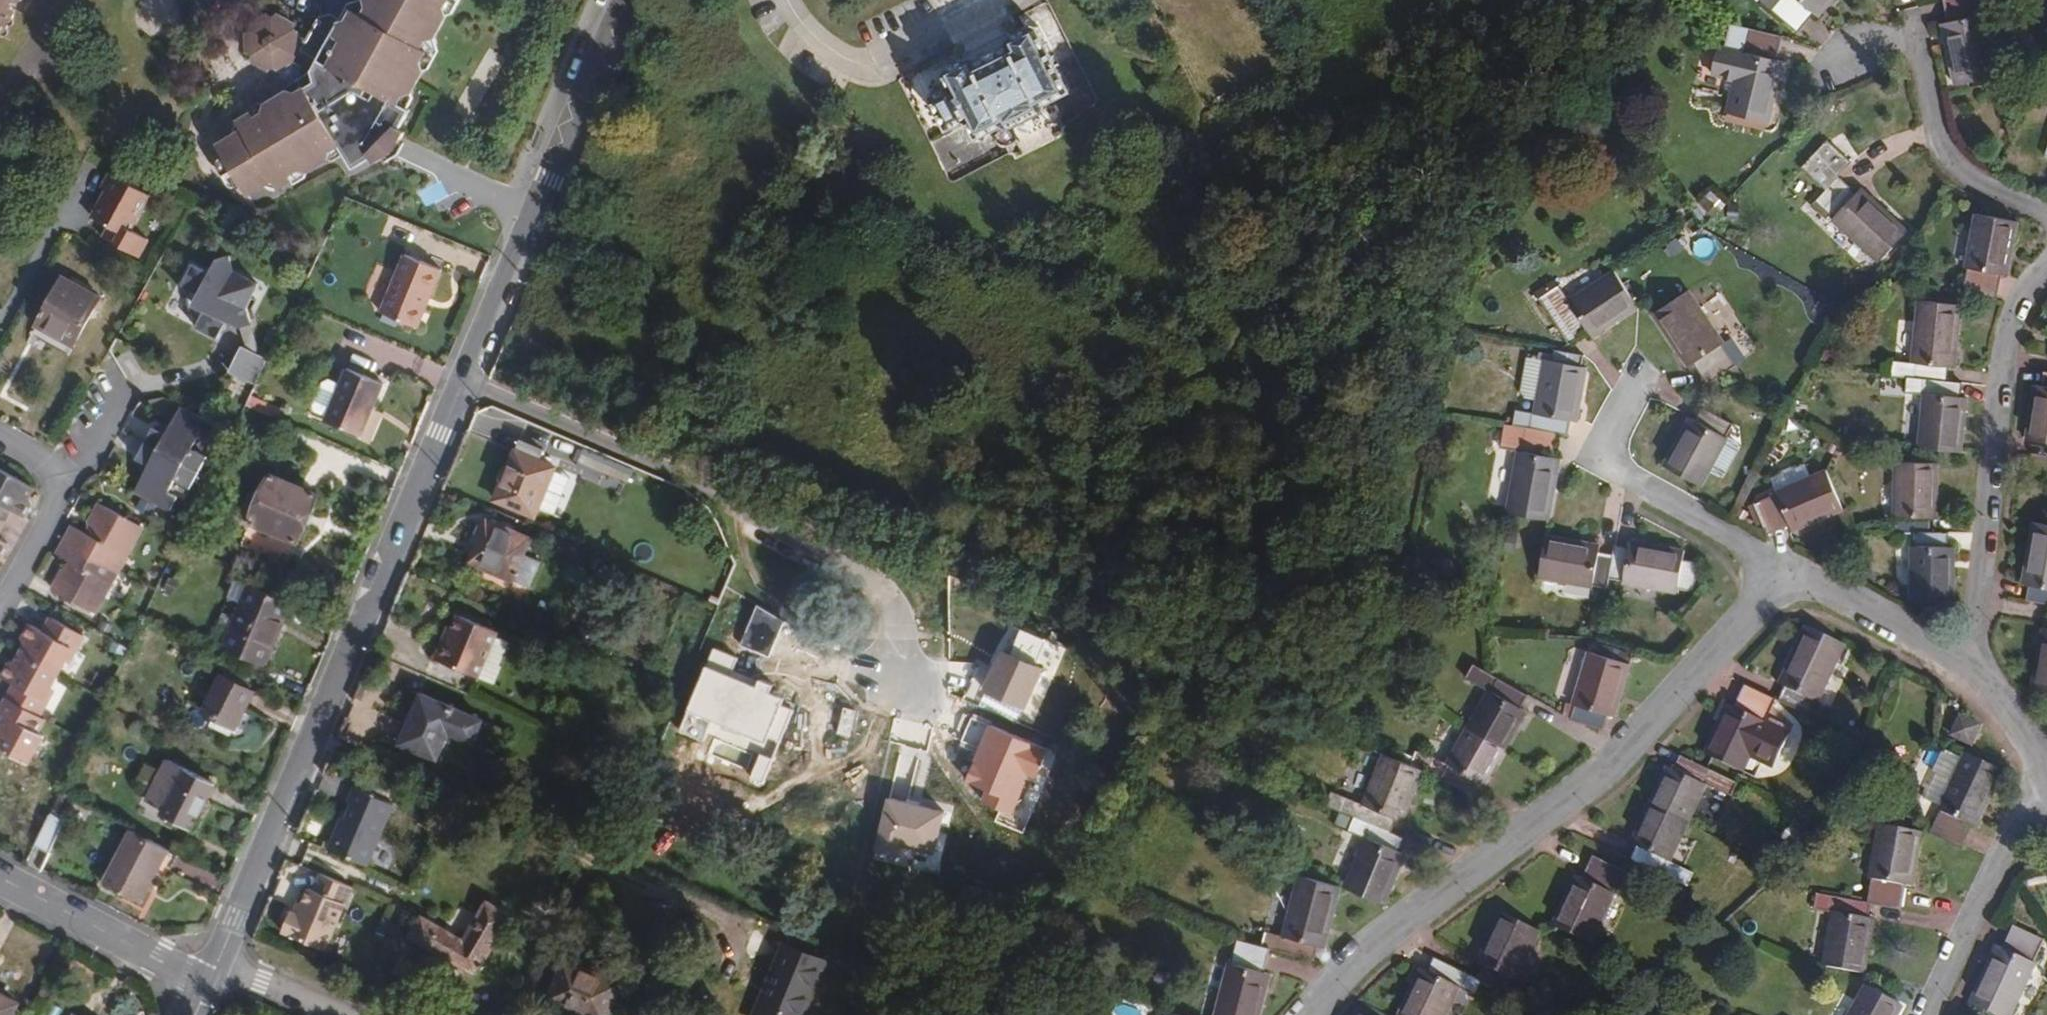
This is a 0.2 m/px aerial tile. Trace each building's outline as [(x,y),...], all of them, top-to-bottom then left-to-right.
[(11,18),(10,7),(11,6),(12,4),(14,4),(17,4),(19,3),(21,2),(22,0),(0,0),(0,37),(11,18)] [(349,26),(330,15),(318,18),(306,40),(296,36),(296,29),(273,16),(249,27),(251,35),(246,36),(247,53),(250,57),(248,60),(266,68),(272,69),(276,70),(276,79),(286,83),(286,92),(266,105),(264,115),(254,122),(224,141),(223,141),(227,148),(223,150),(220,151),(226,164),(222,170),(222,174),(226,179),(235,178),(242,190),(250,187),(254,194),(276,181),(273,175),(281,172),(290,176),(308,165),(311,169),(322,163),(318,159),(337,147),(342,156),(351,170),(374,158),(380,165),(384,162),(367,140),(377,129),(400,141),(404,134),(398,131),(387,124),(410,84),(415,86),(420,79),(415,76),(423,64),(421,62),(428,52),(422,48),(428,38),(436,36),(446,17),(445,7),(449,0),(364,0),(349,26)] [(462,0),(449,0),(445,7),(446,17),(454,14),(462,0)] [(1785,0),(1764,0),(1757,8),(1769,18),(1785,0)] [(1834,0),(1785,0),(1769,18),(1792,39),(1811,18),(1815,22),(1834,0)] [(1979,18),(1976,19),(1971,0),(1951,0),(1938,3),(1942,27),(1937,28),(1950,89),(1992,80),(1979,18)] [(1057,98),(1072,89),(1039,29),(1033,26),(1011,36),(1004,21),(962,42),(969,58),(948,69),(945,76),(951,86),(932,97),(949,129),(968,120),(977,138),(991,132),(998,144),(1006,147),(1017,142),(1021,151),(1056,135),(1051,125),(1059,121),(1060,120),(1063,111),(1057,98)] [(1725,26),(1718,50),(1712,48),(1706,80),(1726,85),(1734,55),(1738,56),(1744,32),(1743,31),(1725,26)] [(1762,125),(1777,67),(1771,65),(1777,41),(1744,32),(1738,56),(1734,55),(1726,85),(1718,113),(1762,125)] [(429,69),(438,53),(436,36),(428,38),(422,48),(428,52),(421,62),(423,64),(415,76),(420,79),(424,70),(429,69)] [(398,131),(409,113),(407,109),(410,101),(412,91),(413,89),(415,86),(410,84),(387,124),(398,131)] [(1714,93),(1697,90),(1696,95),(1713,99),(1714,93)] [(264,115),(266,105),(258,104),(247,110),(254,122),(264,115)] [(398,156),(404,142),(400,141),(377,129),(367,140),(384,162),(385,163),(398,156)] [(342,156),(337,147),(318,159),(322,163),(326,160),(333,162),(342,156)] [(1902,230),(1854,192),(1851,196),(1832,182),(1843,167),(1818,147),(1794,175),(1820,196),(1811,207),(1830,223),(1827,226),(1874,264),(1902,230)] [(90,223),(113,181),(106,178),(98,193),(102,195),(87,222),(90,223)] [(125,235),(145,199),(113,181),(90,223),(104,231),(98,242),(133,262),(143,245),(125,235)] [(1705,194),(1693,206),(1707,221),(1719,208),(1705,194)] [(1723,209),(1721,224),(1733,225),(1734,208),(1724,207),(1723,209)] [(2004,279),(2013,225),(1971,218),(1962,270),(1964,271),(1960,294),(1993,301),(1997,277),(2004,279)] [(416,326),(440,268),(403,253),(379,311),(416,326)] [(232,277),(228,261),(212,265),(205,277),(187,268),(175,289),(183,294),(184,296),(184,299),(185,301),(186,305),(187,308),(189,311),(191,313),(193,316),(196,318),(198,320),(193,329),(215,342),(223,328),(222,324),(228,322),(230,326),(236,333),(248,330),(243,315),(256,290),(232,277)] [(77,343),(104,295),(63,272),(37,319),(77,343)] [(1635,310),(1612,275),(1569,304),(1557,287),(1556,288),(1544,296),(1573,340),(1585,331),(1586,333),(1591,340),(1635,310)] [(1568,345),(1586,333),(1585,331),(1573,340),(1544,296),(1556,288),(1552,282),(1533,294),(1538,301),(1548,316),(1554,325),(1568,345)] [(1727,347),(1692,294),(1656,318),(1690,370),(1694,368),(1707,388),(1736,370),(1723,350),(1727,347)] [(1957,455),(1963,402),(1956,401),(1957,385),(1941,383),(1943,368),(1951,369),(1958,306),(1913,301),(1906,364),(1888,362),(1886,376),(1904,379),(1902,395),(1920,397),(1915,451),(1957,455)] [(1554,325),(1548,316),(1541,321),(1547,330),(1554,325)] [(248,330),(236,333),(241,348),(240,350),(251,355),(254,351),(248,330)] [(1457,336),(1455,344),(1467,347),(1469,339),(1457,336)] [(1453,344),(1451,353),(1466,356),(1467,347),(1455,344),(1453,344)] [(239,350),(227,375),(253,388),(265,362),(239,350)] [(1552,353),(1550,365),(1581,369),(1583,359),(1552,353)] [(1524,403),(1536,405),(1542,364),(1527,361),(1520,396),(1524,403)] [(1577,423),(1585,370),(1581,369),(1550,365),(1542,364),(1534,417),(1516,413),(1513,430),(1558,437),(1567,438),(1570,422),(1577,423)] [(360,435),(382,381),(347,365),(337,386),(321,379),(306,414),(360,435)] [(2037,375),(2037,388),(2031,388),(2025,441),(2046,444),(2046,377),(2037,375)] [(282,409),(249,395),(244,405),(277,419),(282,409)] [(150,430),(141,446),(179,467),(188,451),(172,443),(179,430),(188,435),(196,421),(176,410),(162,437),(150,430)] [(1709,475),(1727,442),(1724,440),(1731,427),(1702,411),(1695,424),(1689,420),(1663,468),(1700,490),(1709,475)] [(1548,522),(1559,463),(1554,461),(1558,437),(1513,430),(1501,427),(1498,453),(1514,456),(1506,515),(1548,522)] [(1725,479),(1739,453),(1737,448),(1727,442),(1709,475),(1719,481),(1725,479)] [(155,475),(171,483),(179,468),(179,467),(141,446),(132,462),(145,468),(130,497),(149,507),(157,492),(148,487),(155,475)] [(535,524),(558,468),(540,460),(541,458),(519,448),(495,506),(535,524)] [(573,465),(578,468),(583,456),(578,454),(573,465)] [(602,477),(608,464),(584,454),(583,456),(578,468),(574,479),(596,488),(602,477)] [(633,475),(608,464),(602,477),(628,487),(633,475)] [(1933,521),(1935,467),(1892,466),(1891,519),(1893,520),(1893,534),(1914,535),(1913,549),(1909,550),(1908,605),(1950,605),(1952,550),(1945,551),(1946,536),(1927,535),(1927,520),(1933,521)] [(296,541),(317,493),(269,472),(260,494),(251,490),(240,515),(250,518),(249,521),(296,541)] [(7,514),(19,520),(26,506),(23,504),(31,489),(0,473),(0,527),(7,514)] [(1839,513),(1824,474),(1773,495),(1773,494),(1750,503),(1763,537),(1787,526),(1789,533),(1839,513)] [(93,616),(141,527),(97,503),(87,522),(90,523),(85,533),(70,526),(53,557),(67,565),(62,575),(59,574),(49,592),(93,616)] [(2030,523),(2019,586),(2025,587),(2022,603),(2046,607),(2046,527),(2030,523)] [(511,588),(521,564),(528,547),(484,528),(478,541),(472,539),(467,550),(467,552),(473,555),(466,568),(511,588)] [(1512,557),(1515,539),(1504,536),(1501,554),(1512,557)] [(1608,580),(1612,556),(1600,554),(1601,548),(1547,538),(1540,579),(1593,589),(1594,586),(1606,589),(1608,580)] [(1695,593),(1700,565),(1683,561),(1684,552),(1629,542),(1628,549),(1614,546),(1612,556),(1608,580),(1622,581),(1621,586),(1676,595),(1678,590),(1695,593)] [(1451,562),(1432,558),(1429,574),(1449,579),(1451,562)] [(527,594),(537,571),(521,564),(511,588),(527,594)] [(241,601),(249,584),(237,579),(229,596),(241,601)] [(263,667),(291,603),(249,584),(241,601),(221,648),(263,667)] [(1422,587),(1406,585),(1405,590),(1421,594),(1422,587)] [(786,622),(759,604),(742,646),(771,658),(786,622)] [(2044,632),(2038,631),(2027,692),(2046,695),(2046,611),(2044,632)] [(478,681),(496,638),(498,635),(458,618),(452,632),(448,644),(445,642),(436,663),(478,681)] [(36,720),(46,702),(41,699),(68,649),(73,651),(80,636),(48,619),(42,632),(29,626),(20,640),(24,642),(10,668),(6,667),(0,679),(0,681),(11,687),(3,701),(0,707),(0,718),(1,719),(0,720),(0,753),(24,766),(40,736),(35,733),(40,722),(36,720)] [(65,620),(62,624),(72,630),(74,626),(65,620)] [(1817,705),(1842,649),(1805,632),(1779,687),(1783,689),(1777,703),(1807,717),(1814,704),(1817,705)] [(501,669),(500,668),(509,644),(496,638),(478,681),(494,687),(501,669)] [(381,643),(376,655),(385,659),(389,646),(381,643)] [(758,685),(729,675),(732,668),(734,669),(739,656),(710,646),(678,734),(704,743),(707,733),(750,749),(752,743),(765,748),(769,738),(781,742),(793,710),(782,706),(785,697),(772,692),(775,685),(760,680),(758,685)] [(1022,659),(1004,649),(981,691),(1020,713),(1045,668),(1024,657),(1022,659)] [(1614,720),(1630,668),(1589,655),(1573,707),(1577,708),(1573,722),(1604,732),(1608,719),(1614,720)] [(218,662),(212,674),(233,683),(238,672),(218,662)] [(1351,799),(1346,812),(1340,826),(1371,840),(1352,889),(1389,904),(1410,855),(1403,851),(1408,839),(1394,832),(1400,818),(1405,820),(1425,772),(1472,792),(1477,782),(1486,787),(1528,713),(1520,708),(1527,695),(1474,665),(1467,678),(1491,692),(1449,765),(1419,753),(1412,766),(1387,755),(1366,805),(1351,799)] [(228,729),(245,688),(233,683),(212,674),(211,673),(194,714),(228,729)] [(364,681),(356,698),(362,702),(370,684),(364,681)] [(1743,776),(1767,726),(1764,724),(1775,701),(1743,687),(1732,711),(1728,708),(1705,758),(1743,776)] [(473,745),(484,720),(422,695),(413,714),(407,729),(400,746),(441,764),(453,737),(473,745)] [(407,729),(413,714),(410,712),(403,727),(407,729)] [(1970,747),(1979,728),(1960,719),(1952,739),(1970,747)] [(1042,743),(990,723),(966,783),(987,791),(983,801),(1014,813),(1042,743)] [(79,745),(71,741),(66,752),(74,756),(79,745)] [(773,757),(760,752),(748,784),(761,788),(773,757)] [(1977,830),(2003,772),(1961,753),(1935,812),(1938,814),(1929,835),(1960,849),(1969,827),(1977,830)] [(1667,768),(1631,842),(1637,845),(1631,859),(1686,887),(1693,874),(1669,861),(1705,786),(1732,800),(1738,787),(1679,758),(1673,771),(1667,768)] [(196,827),(216,779),(165,759),(151,798),(168,805),(165,814),(196,827)] [(336,831),(327,852),(367,868),(393,806),(353,789),(347,804),(351,806),(344,821),(340,832),(336,831)] [(61,798),(56,796),(48,813),(53,815),(61,798)] [(945,811),(888,796),(873,852),(914,862),(918,848),(934,852),(945,811)] [(47,854),(63,822),(48,814),(32,847),(47,854)] [(340,819),(336,831),(340,832),(344,821),(340,819)] [(1910,888),(1919,833),(1879,826),(1870,881),(1873,881),(1869,903),(1873,903),(1901,908),(1904,887),(1910,888)] [(139,902),(168,849),(129,828),(101,882),(139,902)] [(1596,945),(1620,896),(1617,894),(1628,873),(1598,857),(1586,880),(1580,877),(1557,924),(1596,945)] [(281,934),(324,953),(352,890),(319,876),(313,892),(308,890),(301,906),(296,917),(290,914),(281,934)] [(1265,946),(1242,941),(1236,965),(1232,964),(1219,1014),(1262,1014),(1273,974),(1266,972),(1273,949),(1319,960),(1322,947),(1329,948),(1344,888),(1302,877),(1287,937),(1268,932),(1265,946)] [(1867,973),(1874,922),(1870,921),(1873,903),(1869,903),(1820,895),(1818,912),(1831,915),(1824,966),(1867,973)] [(422,915),(408,936),(477,977),(513,915),(487,900),(464,940),(422,915)] [(293,915),(296,917),(301,906),(297,905),(293,915)] [(1465,989),(1484,998),(1492,982),(1512,993),(1519,981),(1521,982),(1546,932),(1508,913),(1484,963),(1491,966),(1485,980),(1441,958),(1433,973),(1429,970),(1406,1014),(1452,1014),(1465,989)] [(2034,964),(2036,965),(2046,941),(2013,927),(2002,951),(1997,948),(1973,1005),(1997,1014),(2012,1014),(2034,964)] [(828,965),(791,949),(762,1014),(807,1014),(828,965)] [(619,988),(562,964),(544,1004),(569,1014),(608,1014),(619,988)] [(1899,1004),(1860,986),(1846,1014),(1894,1014),(1899,1004)] [(18,1000),(0,990),(0,1014),(10,1014),(18,1000)] [(1682,996),(1669,998),(1670,1010),(1683,1007),(1682,996)]
